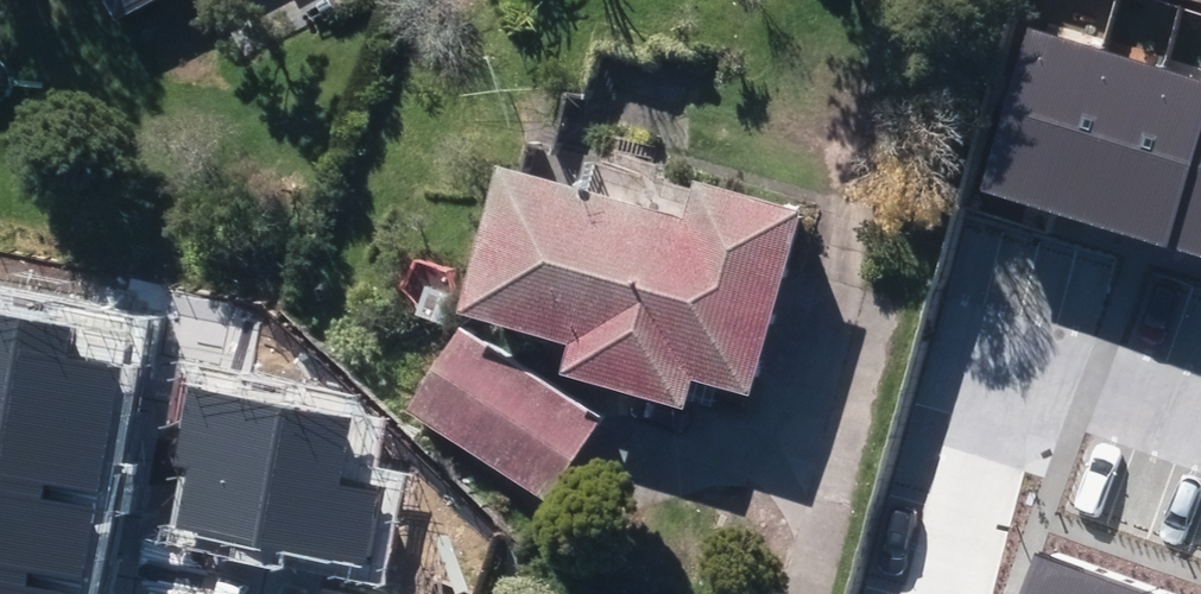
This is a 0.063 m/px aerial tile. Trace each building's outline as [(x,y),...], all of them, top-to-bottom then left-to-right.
[(122,19),(158,0),(112,0),(122,19)] [(1097,50),(1027,28),(977,192),(1033,209),(1047,213),(1097,50)] [(1161,69),(1097,50),(1047,213),(1112,233),(1161,69)] [(1112,233),(1173,251),(1200,158),(1200,81),(1161,69),(1112,233)] [(1173,251),(1200,260),(1200,158),(1173,251)] [(569,366),(690,401),(699,372),(756,388),(808,205),(701,175),(691,211),(505,159),(464,306),(577,338),(569,366)] [(130,343),(0,317),(0,593),(80,593),(130,343)] [(411,407),(552,501),(607,417),(464,324),(450,346),(411,407)] [(348,420),(190,389),(163,526),(368,567),(385,482),(337,472),(348,420)] [(1036,555),(1021,593),(1141,593),(1036,555)]
